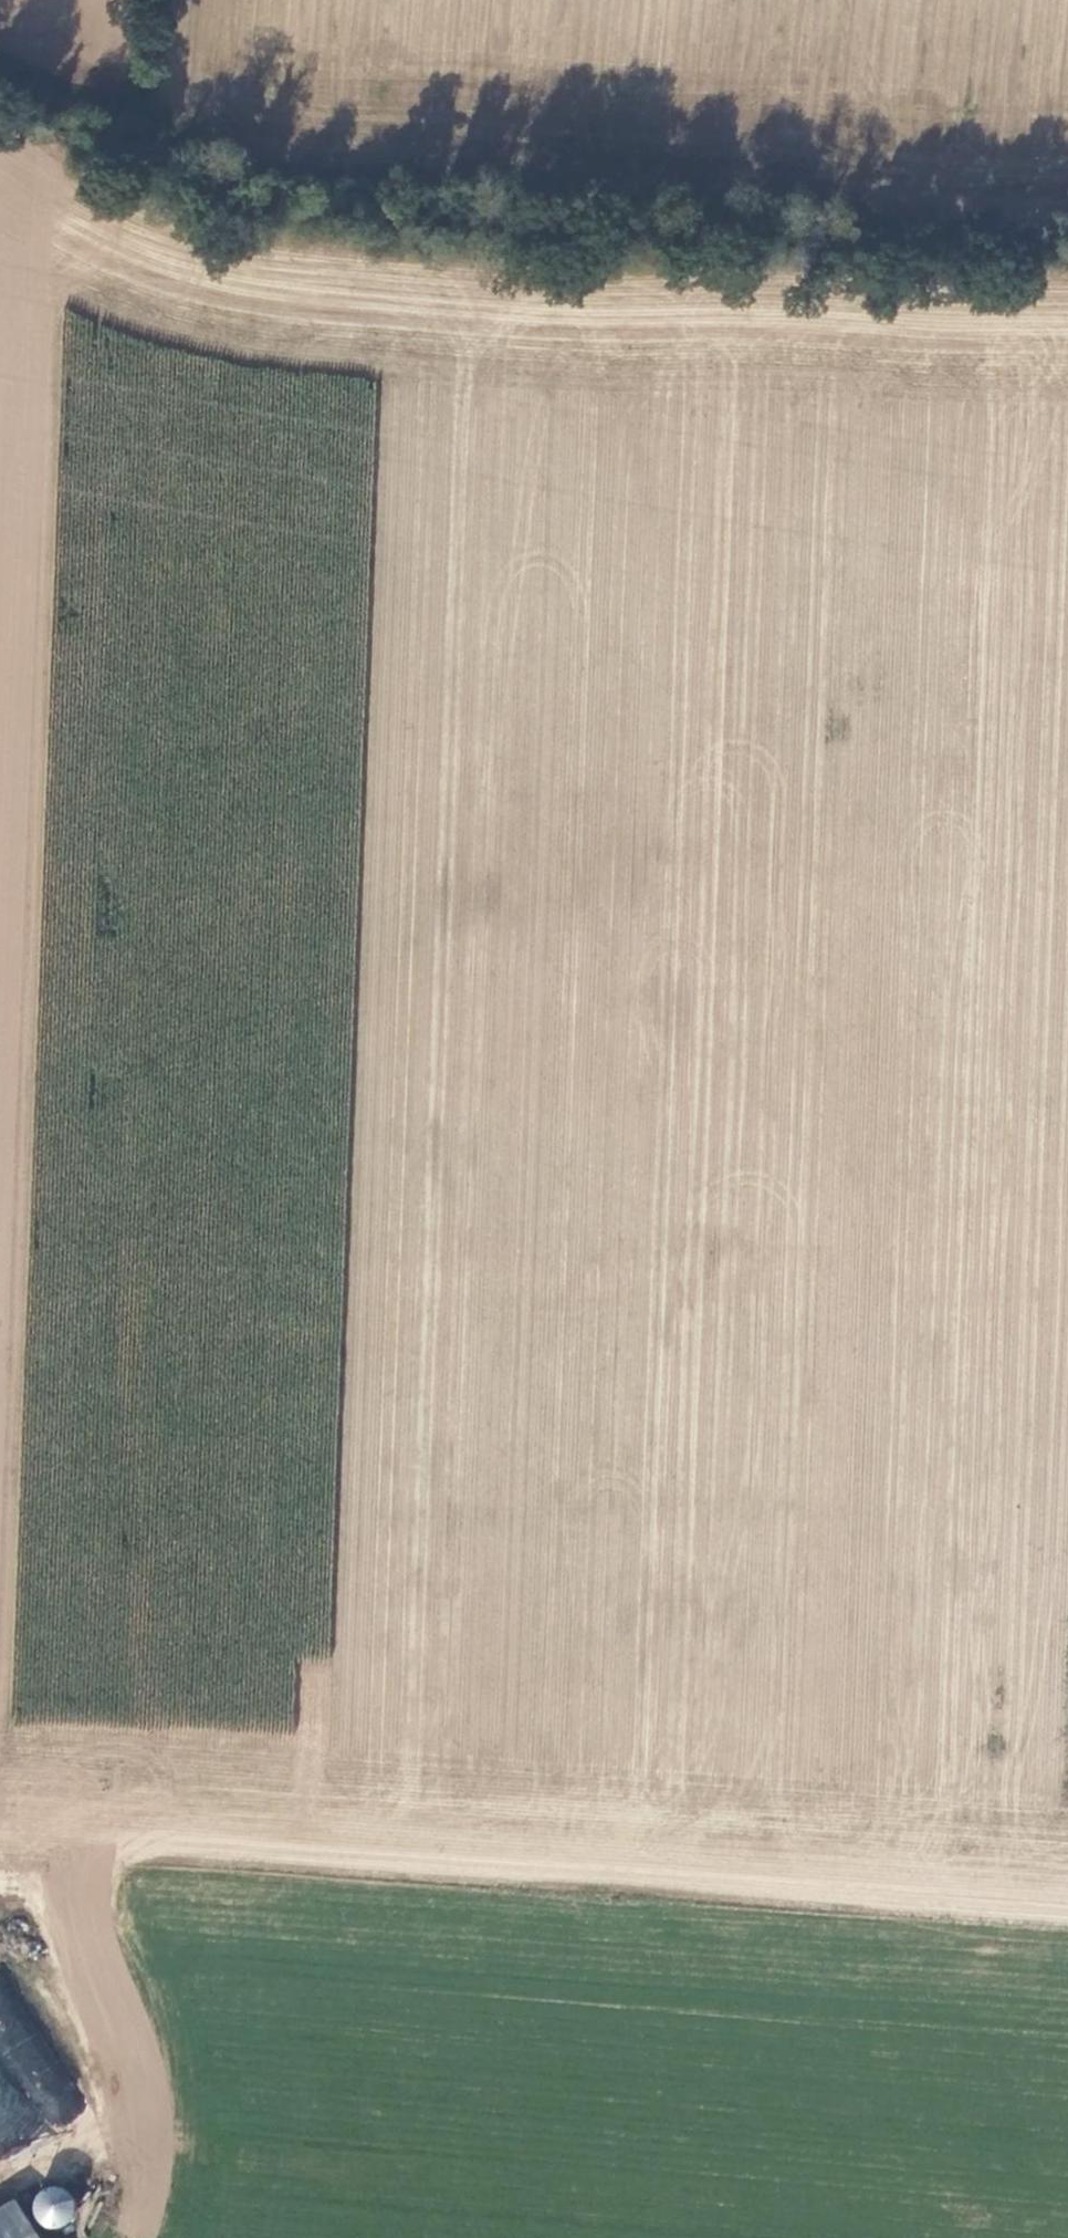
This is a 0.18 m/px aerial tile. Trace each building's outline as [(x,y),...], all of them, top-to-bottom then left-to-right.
[(20,2195),(0,2208),(0,2237),(50,2237),(20,2195)]
